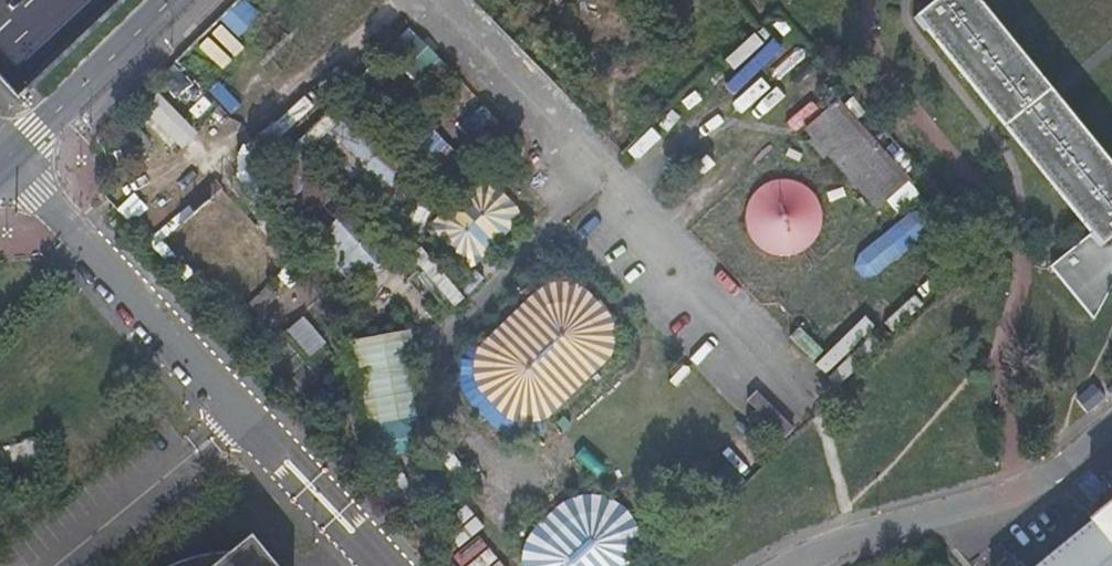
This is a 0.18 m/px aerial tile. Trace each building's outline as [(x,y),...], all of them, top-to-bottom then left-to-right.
[(918,14),(930,28),(932,27),(1097,230),(1056,263),(1100,316),(1111,294),(1111,163),(1056,94),(979,0),(935,0),(918,14)] [(871,212),(879,204),(900,186),(909,178),(898,166),(837,97),(799,130),(871,212)] [(468,177),(431,218),(428,224),(428,230),(454,260),(467,263),(475,262),(517,223),(520,213),(517,201),(491,177),(483,171),(476,172),(468,177)] [(789,256),(796,254),(808,247),(816,236),(819,226),(819,212),(812,198),(805,190),(795,185),(784,183),(771,185),(761,191),(754,199),(750,208),(748,218),(749,228),(751,237),(759,246),(768,253),(779,255),(789,256)] [(879,204),(891,218),(912,199),(900,186),(879,204)] [(851,255),(864,276),(933,234),(920,213),(851,255)] [(329,237),(372,278),(389,260),(346,219),(329,237)] [(429,249),(420,256),(457,303),(466,295),(429,249)] [(539,419),(554,408),(609,357),(616,337),(608,310),(583,283),(563,276),(544,281),(486,338),(476,359),(481,387),(497,407),(517,418),(539,419)] [(307,314),(290,328),(312,356),(330,342),(307,314)] [(409,327),(350,339),(373,457),(432,446),(409,327)] [(1095,384),(1077,399),(1088,412),(1106,398),(1095,384)] [(522,565),(631,565),(635,560),(639,547),(639,533),(634,517),(622,503),(614,498),(600,490),(580,490),(561,498),(544,513),(526,536),(521,556),(522,565)] [(1092,522),(1094,525),(1045,565),(1111,565),(1111,506),(1092,522)] [(245,532),(225,548),(220,548),(215,548),(209,549),(203,550),(199,550),(194,551),(188,553),(183,555),(177,556),(172,558),(167,560),(160,563),(155,565),(273,565),(245,532)] [(464,560),(468,565),(503,565),(488,544),(464,560)]
